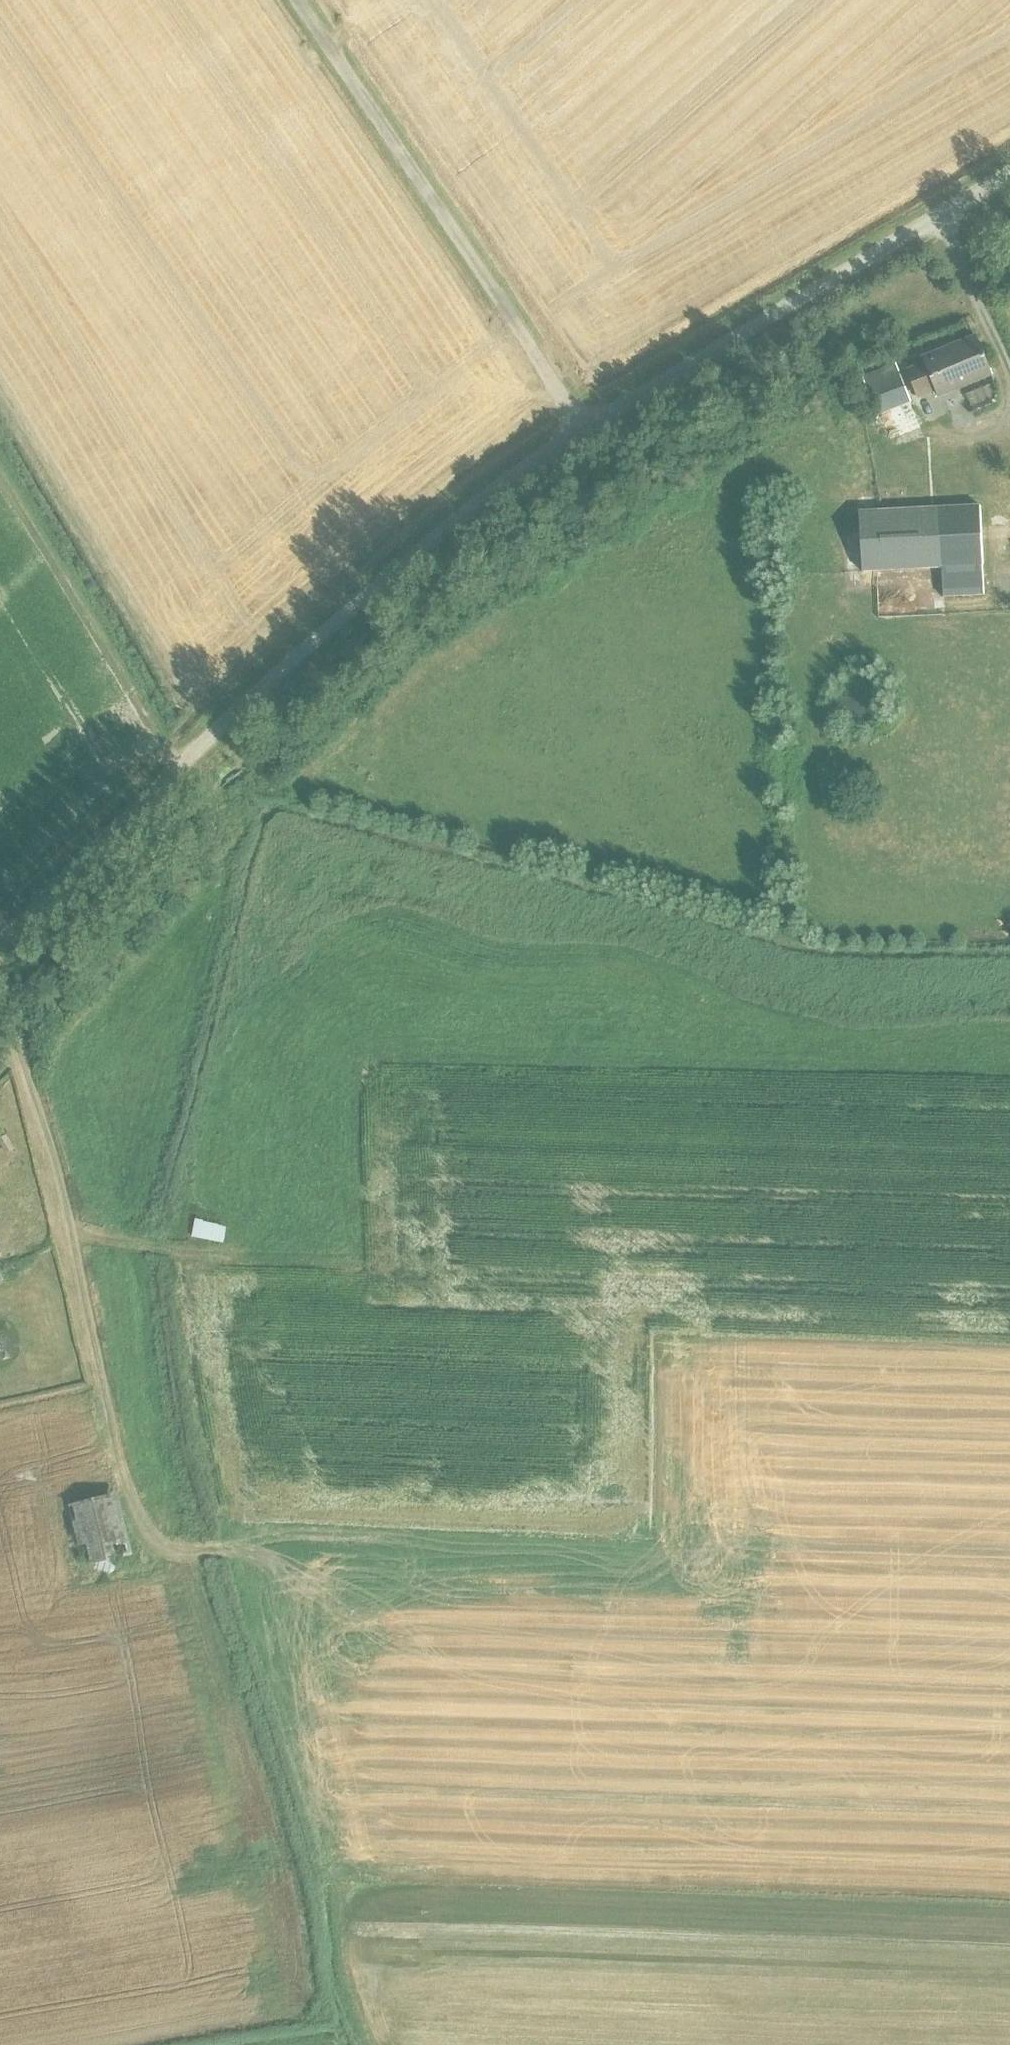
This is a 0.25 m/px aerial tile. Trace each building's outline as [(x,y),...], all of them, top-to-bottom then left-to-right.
[(936,394),(990,373),(976,337),(924,358),(925,363),(908,370),(918,395),(934,389),(936,394)] [(941,568),(940,509),(860,511),(862,570),(941,568)] [(227,1228),(196,1220),(192,1237),(223,1245),(227,1228)] [(70,1505),(84,1565),(121,1556),(106,1497),(70,1505)]
